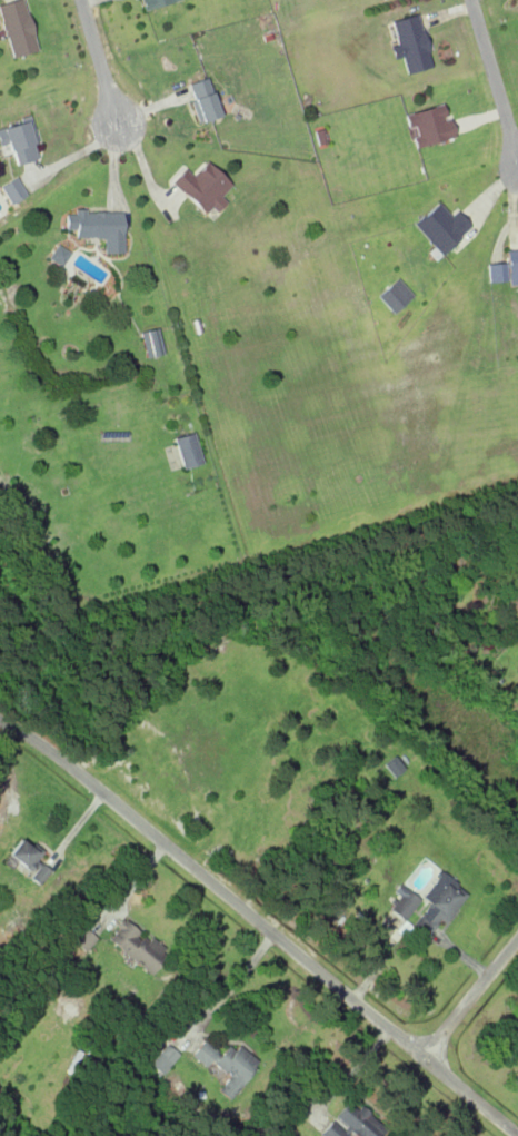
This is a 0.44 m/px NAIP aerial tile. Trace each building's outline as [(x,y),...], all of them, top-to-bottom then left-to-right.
[(36,50),(24,0),(13,0),(0,3),(0,19),(9,57),(36,50)] [(144,10),(179,0),(141,0),(144,10)] [(390,20),(396,44),(390,46),(393,58),(401,56),(405,73),(431,67),(417,14),(390,20)] [(220,115),(208,77),(188,83),(200,122),(220,115)] [(416,147),(454,136),(449,118),(446,119),(441,103),(403,114),(407,128),(411,127),(416,147)] [(36,158),(32,143),(37,142),(30,114),(19,117),(20,123),(0,128),(0,146),(8,144),(13,164),(36,158)] [(207,217),(223,199),(220,196),(231,184),(206,161),(192,175),(184,167),(170,182),(207,217)] [(15,176),(0,184),(0,187),(9,204),(25,195),(15,176)] [(450,215),(437,201),(413,223),(440,254),(470,227),(455,210),(450,215)] [(74,237),(103,237),(103,253),(122,252),(122,211),(65,211),(65,229),(74,229),(74,237)] [(47,258),(61,266),(69,253),(55,244),(47,258)] [(507,280),(507,284),(517,284),(517,247),(505,247),(506,262),(487,264),(488,282),(507,280)] [(376,296),(392,313),(412,295),(396,277),(376,296)] [(144,357),(162,354),(158,328),(140,331),(144,357)] [(173,438),(182,468),(202,462),(193,432),(173,438)]
